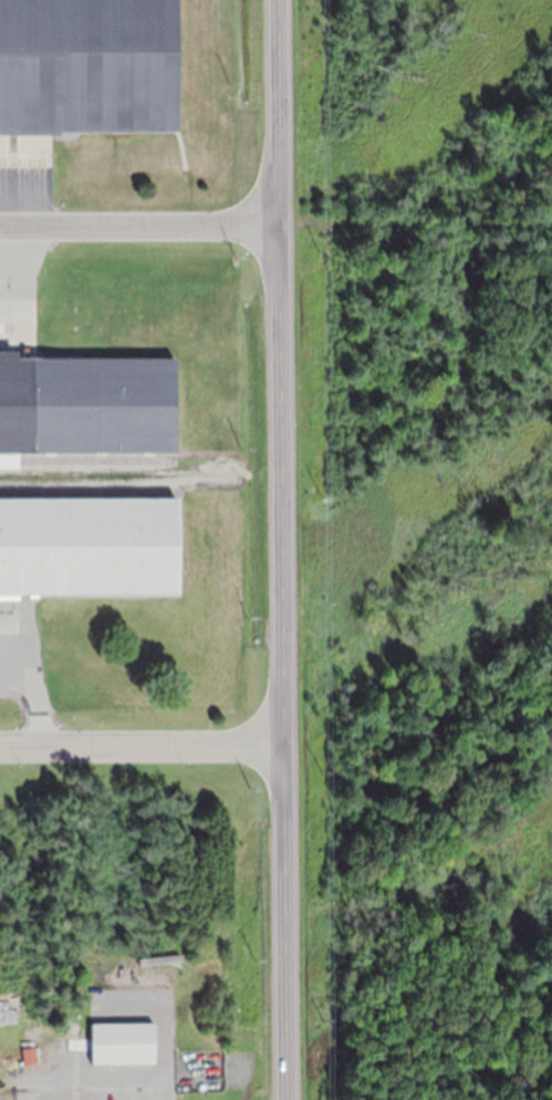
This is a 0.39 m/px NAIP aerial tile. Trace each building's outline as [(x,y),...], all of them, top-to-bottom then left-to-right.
[(52,134),(0,134),(0,0),(175,0),(175,129),(56,129),(56,134),(52,134)] [(174,453),(0,453),(0,350),(17,350),(17,356),(39,356),(174,356),(174,453)] [(18,599),(0,599),(0,496),(176,496),(177,593),(32,593),(18,593),(18,599)] [(90,1023),(153,1021),(153,1061),(90,1062),(90,1038),(90,1023)]
